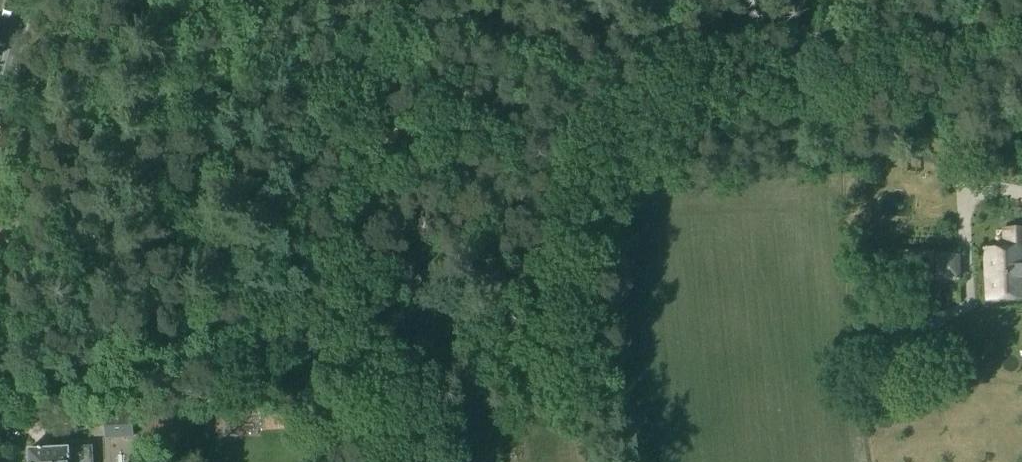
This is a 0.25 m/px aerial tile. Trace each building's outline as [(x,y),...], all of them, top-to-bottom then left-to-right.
[(1021,299),(1021,249),(986,250),(988,300),(1021,299)] [(958,283),(958,252),(898,252),(898,283),(958,283)] [(262,418),(286,417),(286,404),(261,406),(262,418)] [(222,419),(250,418),(249,406),(221,407),(222,419)] [(107,439),(133,438),(132,414),(106,416),(107,439)] [(54,446),(43,447),(43,450),(29,450),(30,461),(92,461),(92,448),(54,449),(54,446)]
